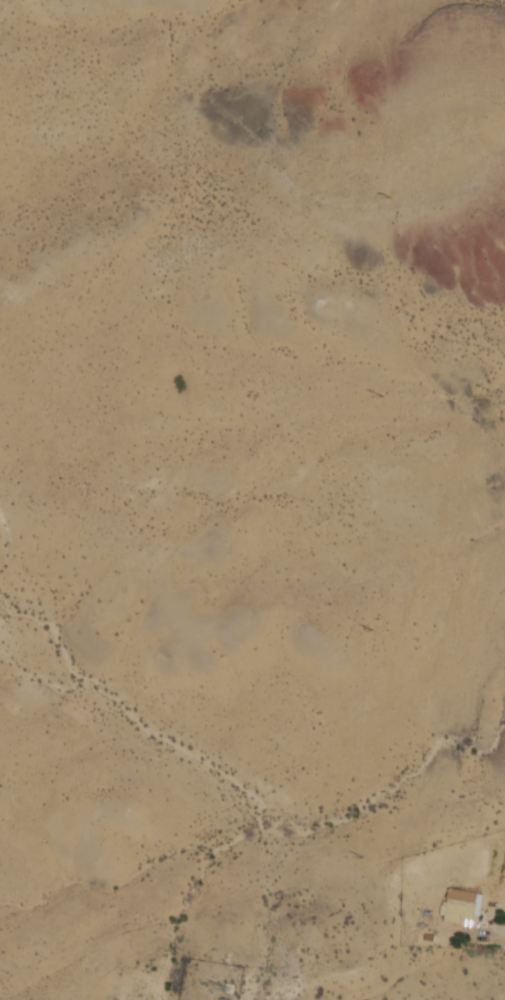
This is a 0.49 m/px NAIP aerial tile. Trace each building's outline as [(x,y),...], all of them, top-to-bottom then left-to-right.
[(450,888),(479,892),(479,894),(484,894),(481,916),(479,915),(477,927),(463,925),(463,923),(445,921),(445,916),(441,915),(442,904),(444,904),(444,900),(448,901),(450,888)]
